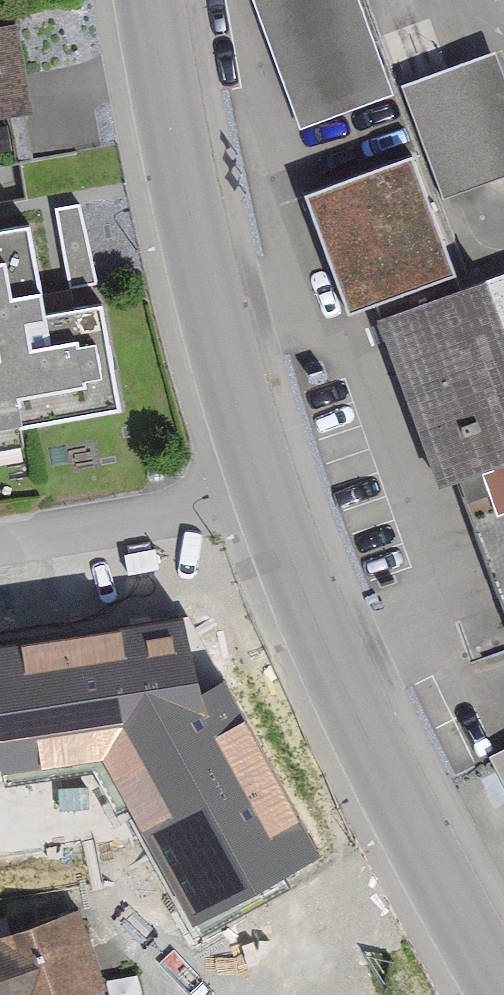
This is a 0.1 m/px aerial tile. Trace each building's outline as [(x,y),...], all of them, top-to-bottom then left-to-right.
[(392,99),(355,0),(253,0),(302,132),(392,99)] [(0,20),(0,117),(36,111),(20,17),(0,20)] [(401,93),(443,207),(468,197),(503,184),(503,82),(495,58),(426,84),(401,93)] [(456,286),(411,166),(302,206),(347,326),(456,286)] [(0,223),(0,430),(121,406),(100,303),(46,313),(28,218),(0,223)] [(503,343),(503,290),(487,296),(488,299),(503,343)] [(488,299),(385,336),(441,495),(463,487),(503,472),(503,343),(488,299)] [(463,487),(503,604),(503,472),(463,487)] [(199,749),(103,548),(0,597),(0,710),(52,819),(199,749)] [(153,890),(316,801),(272,720),(109,808),(153,890)] [(492,762),(503,785),(503,756),(492,762)] [(0,908),(0,994),(115,994),(118,994),(92,918),(17,944),(4,906),(0,908)]
